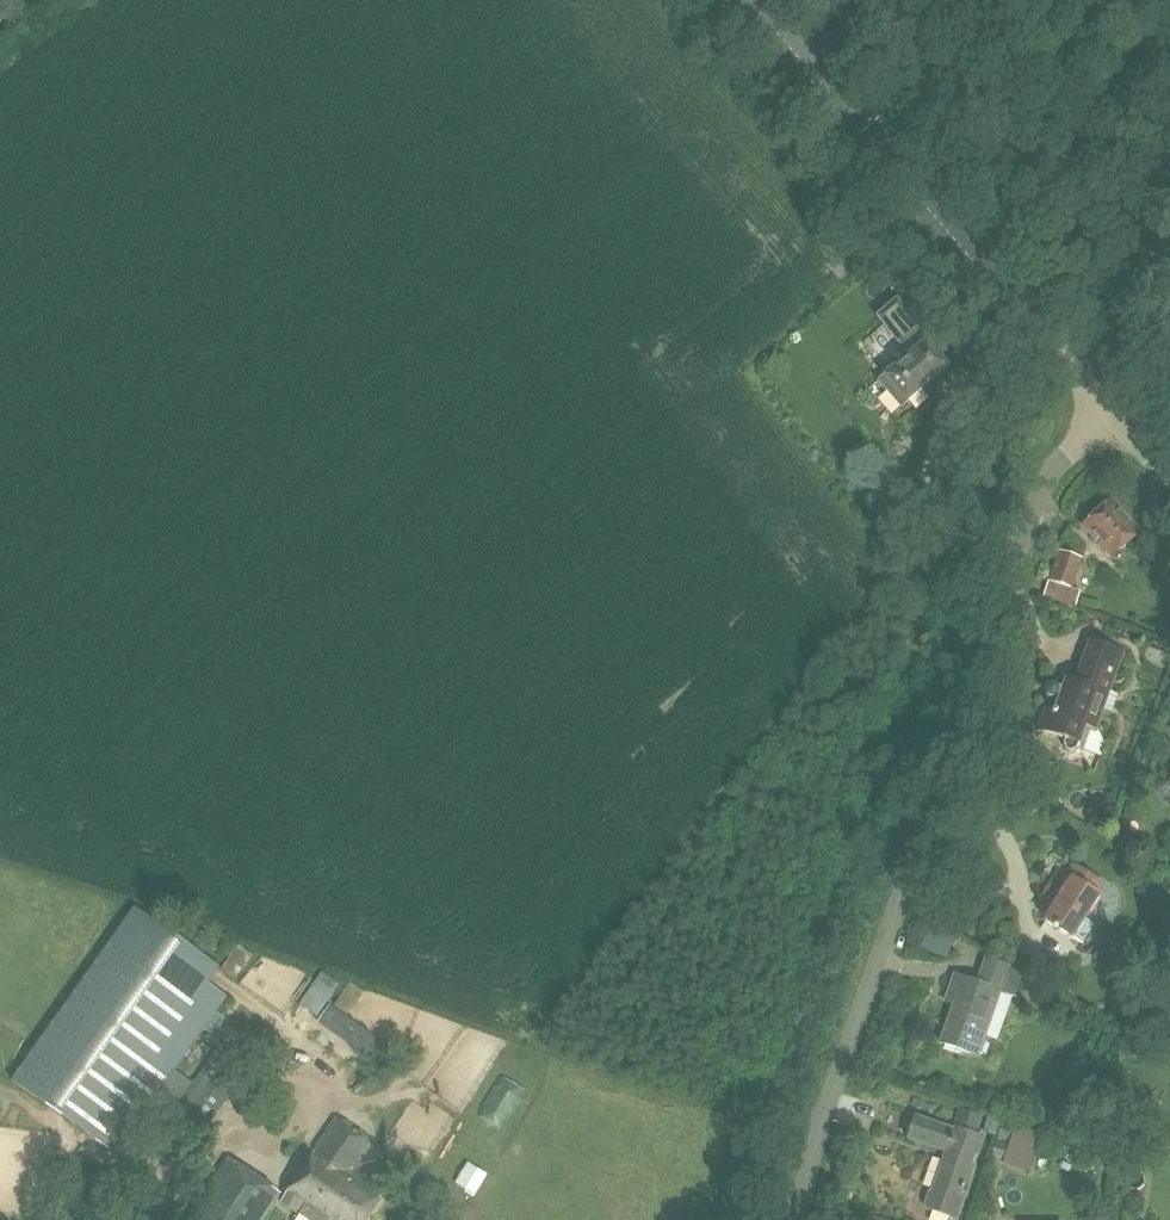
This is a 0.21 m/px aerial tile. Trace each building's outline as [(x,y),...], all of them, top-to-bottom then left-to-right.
[(908,343),(914,350),(898,364),(894,362),(885,369),(887,373),(877,381),(900,408),(948,367),(926,340),(925,340),(919,333),(923,330),(897,299),(877,316),(903,347),(908,343)] [(1113,501),(1083,526),(1111,559),(1141,534),(1113,501)] [(1073,589),(1083,559),(1058,550),(1048,581),(1050,582),(1044,598),(1076,609),(1082,592),(1073,589)] [(1044,709),(1036,731),(1046,734),(1064,741),(1063,743),(1063,745),(1064,747),(1066,749),(1068,750),(1070,751),(1072,750),(1074,749),(1076,748),(1077,746),(1079,746),(1101,754),(1105,744),(1094,731),(1122,652),(1090,640),(1075,682),(1066,679),(1063,688),(1053,685),(1051,684),(1049,685),(1047,686),(1045,687),(1044,689),(1044,691),(1044,693),(1045,695),(1047,697),(1049,698),(1058,701),(1054,712),(1044,709)] [(1065,875),(1071,879),(1045,922),(1072,938),(1099,894),(1098,893),(1104,883),(1072,864),(1065,875)] [(12,1082),(116,1156),(205,1031),(213,1037),(225,1020),(217,1014),(228,999),(209,985),(220,969),(135,909),(12,1082)] [(933,924),(922,947),(946,959),(957,936),(933,924)] [(984,1038),(1000,992),(1017,998),(1024,976),(1004,965),(988,959),(982,976),(989,978),(986,986),(956,976),(950,993),(959,996),(942,1045),(978,1057),(979,1054),(982,1053),(986,1042),(984,1038)] [(301,1006),(317,1018),(340,986),(324,974),(301,1006)] [(321,1020),(375,1058),(384,1046),(330,1008),(321,1020)] [(212,1124),(253,1066),(224,1045),(183,1104),(212,1124)] [(914,1117),(907,1139),(946,1152),(933,1191),(929,1193),(925,1204),(929,1209),(929,1210),(956,1219),(977,1156),(979,1157),(985,1138),(975,1134),(980,1118),(959,1111),(954,1127),(953,1130),(914,1117)] [(1000,1122),(987,1118),(982,1134),(994,1138),(1000,1122)] [(384,1191),(353,1171),(371,1144),(337,1121),(282,1201),(300,1214),(296,1219),(364,1219),(384,1191)] [(1002,1124),(992,1158),(1005,1162),(1016,1128),(1002,1124)] [(1008,1159),(1028,1165),(1038,1135),(1017,1129),(1008,1159)] [(189,1219),(261,1219),(280,1193),(230,1159),(188,1219),(189,1219)] [(1013,1186),(1001,1182),(994,1204),(1006,1208),(1013,1186)]
